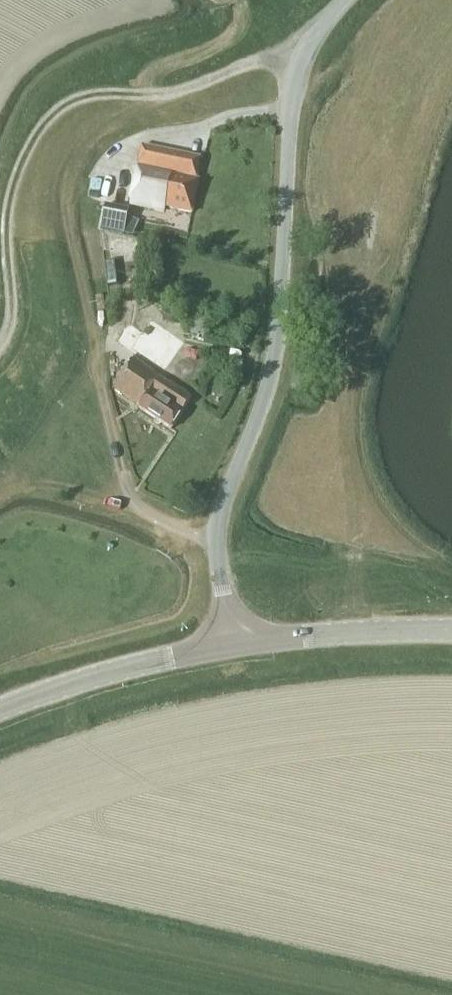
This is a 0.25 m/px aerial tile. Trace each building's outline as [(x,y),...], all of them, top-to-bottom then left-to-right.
[(192,212),(197,181),(195,179),(199,158),(141,148),(131,204),(165,210),(165,207),(192,212)] [(105,206),(100,232),(124,237),(130,211),(105,206)] [(204,338),(208,323),(192,319),(189,334),(204,338)] [(161,365),(145,354),(140,362),(132,357),(112,386),(141,406),(139,409),(169,430),(191,398),(161,377),(165,371),(159,367),(161,365)] [(307,391),(310,379),(294,376),(291,387),(307,391)]
